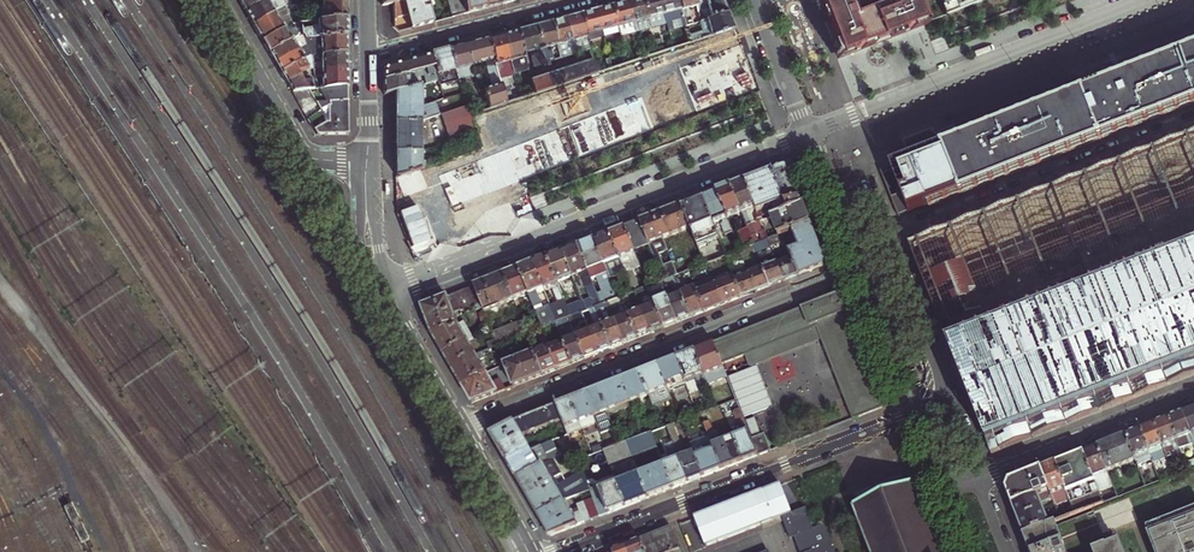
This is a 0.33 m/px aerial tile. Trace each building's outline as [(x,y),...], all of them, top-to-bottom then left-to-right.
[(244,10),(261,0),(239,0),(242,5),(244,10)] [(253,24),(274,12),(269,5),(277,0),(261,0),(244,10),(249,19),(253,24)] [(269,5),(274,12),(285,6),(288,6),(291,5),(298,5),(297,0),(277,0),(269,5)] [(324,21),(346,19),(346,14),(346,0),(324,0),(324,21)] [(394,2),(394,9),(394,12),(407,9),(412,28),(422,26),(434,22),(432,14),(430,5),(429,0),(405,0),(394,2)] [(453,18),(462,15),(467,14),(464,0),(448,0),(453,18)] [(486,0),(464,0),(467,14),(477,11),(488,8),(486,0)] [(501,0),(486,0),(488,8),(495,6),(502,4),(501,0)] [(627,2),(633,23),(649,19),(644,0),(636,0),(627,2)] [(661,0),(644,0),(649,19),(665,14),(661,0)] [(679,0),(661,0),(665,14),(672,13),(674,22),(684,19),(679,0)] [(684,19),(685,20),(692,18),(690,11),(688,9),(697,7),(696,3),(695,0),(679,0),(684,19)] [(696,3),(706,0),(713,18),(728,13),(723,0),(695,0),(696,3)] [(915,0),(890,0),(891,3),(850,20),(842,0),(817,0),(834,44),(839,57),(848,54),(924,24),(920,14),(915,0)] [(945,15),(985,0),(939,0),(945,15)] [(622,4),(612,6),(619,32),(620,35),(635,31),(633,23),(627,2),(622,4)] [(604,8),(597,10),(603,37),(619,32),(612,6),(604,8)] [(603,37),(597,10),(590,12),(581,14),(588,41),(603,37)] [(259,35),(262,40),(285,26),(280,18),(278,19),(274,12),(253,24),(259,35)] [(674,22),(672,13),(665,14),(667,23),(674,22)] [(689,36),(691,43),(711,36),(734,29),(731,20),(728,13),(713,18),(700,23),(703,31),(689,36)] [(588,41),(581,14),(575,16),(566,18),(576,54),(590,49),(588,41)] [(576,54),(566,18),(561,20),(552,22),(558,45),(560,51),(562,59),(570,56),(576,54)] [(346,19),(324,21),(318,21),(318,26),(314,27),(312,28),(305,29),(305,27),(300,27),(301,35),(304,35),(305,39),(347,36),(347,30),(346,19)] [(285,26),(262,40),(267,48),(268,52),(297,35),(301,35),(300,27),(300,22),(296,23),(296,25),(294,29),(293,29),(290,24),(285,26)] [(558,45),(552,22),(545,24),(537,26),(543,49),(547,63),(555,61),(556,61),(552,47),(558,45)] [(543,49),(537,26),(532,27),(522,30),(519,31),(525,54),(528,53),(531,52),(543,49)] [(738,38),(734,29),(711,36),(716,47),(738,38)] [(525,54),(519,31),(514,32),(505,35),(512,61),(526,57),(525,54)] [(297,35),(268,52),(273,59),(275,62),(298,49),(307,45),(305,39),(304,35),(301,35),(297,35)] [(490,38),(507,103),(522,98),(520,92),(512,95),(507,77),(504,65),(503,63),(512,61),(505,35),(499,36),(490,38)] [(347,36),(305,39),(307,45),(309,55),(309,57),(347,53),(347,48),(347,36)] [(476,42),(466,45),(472,65),(484,110),(507,103),(490,38),(476,42)] [(298,49),(275,62),(279,69),(280,72),(304,58),(309,55),(307,45),(298,49)] [(472,65),(466,45),(457,47),(450,49),(455,70),(468,106),(471,115),(484,110),(472,65)] [(757,90),(741,46),(680,69),(697,114),(757,90)] [(468,106),(455,70),(450,49),(440,52),(432,54),(439,80),(444,98),(447,112),(468,106)] [(531,52),(535,67),(543,65),(547,63),(543,49),(531,52)] [(882,177),(899,219),(910,215),(911,215),(930,207),(931,209),(933,208),(1193,104),(1193,50),(1142,71),(990,132),(892,171),(893,173),(882,177)] [(322,61),(322,70),(347,68),(347,62),(347,53),(309,57),(311,65),(322,61)] [(426,56),(420,57),(423,70),(428,69),(431,82),(439,80),(432,54),(426,56)] [(384,75),(384,80),(417,71),(423,70),(420,57),(388,65),(384,70),(384,75)] [(526,57),(512,61),(515,75),(529,71),(526,57)] [(304,58),(280,72),(284,79),(286,82),(301,77),(299,74),(305,72),(307,68),(304,62),(306,61),(304,58)] [(313,71),(322,70),(322,61),(311,65),(312,69),(313,71)] [(504,65),(507,77),(515,75),(512,61),(503,63),(504,65)] [(590,62),(578,66),(581,79),(597,74),(593,61),(590,62)] [(581,79),(578,66),(567,69),(562,71),(566,84),(581,79)] [(322,85),(316,86),(317,89),(347,86),(347,81),(347,68),(322,70),(322,85)] [(322,70),(313,71),(316,86),(322,85),(322,70)] [(385,94),(397,91),(418,86),(417,71),(384,80),(385,90),(385,94)] [(546,76),(550,89),(566,84),(562,71),(557,72),(546,76)] [(538,79),(532,81),(534,88),(535,94),(550,89),(546,76),(538,79)] [(301,77),(286,82),(290,89),(292,92),(317,89),(316,86),(311,87),(311,81),(307,77),(302,79),(301,77)] [(418,86),(397,91),(397,102),(397,106),(421,106),(421,85),(418,86)] [(317,89),(292,92),(307,119),(322,111),(322,112),(328,108),(328,105),(348,100),(347,86),(317,89)] [(520,92),(522,98),(535,94),(534,88),(520,92)] [(655,130),(642,98),(440,177),(452,209),(655,130)] [(348,134),(348,100),(328,105),(328,108),(322,112),(322,111),(307,119),(316,135),(348,134)] [(1018,101),(1002,107),(1005,116),(1021,110),(1018,101)] [(421,106),(397,106),(397,117),(397,121),(421,121),(421,106)] [(451,141),(477,133),(471,115),(468,106),(447,112),(442,114),(451,141)] [(421,121),(397,121),(397,142),(397,151),(421,151),(421,121)] [(946,240),(913,253),(992,454),(1193,376),(1193,140),(946,240)] [(397,165),(397,176),(401,175),(420,169),(427,167),(425,161),(421,161),(421,151),(397,151),(397,165)] [(789,169),(784,166),(782,167),(773,170),(786,202),(789,211),(804,205),(789,169)] [(420,169),(397,176),(404,198),(428,188),(420,169)] [(786,202),(773,170),(762,174),(746,181),(756,207),(758,212),(786,202)] [(741,182),(732,186),(742,212),(747,225),(750,224),(752,223),(747,210),(756,207),(746,181),(741,182)] [(726,188),(718,191),(728,218),(735,215),(742,212),(732,186),(726,188)] [(712,194),(703,197),(713,223),(722,220),(723,223),(721,224),(725,235),(733,232),(728,218),(718,191),(712,194)] [(682,205),(691,228),(705,264),(707,263),(726,256),(723,247),(713,223),(703,197),(686,204),(682,205)] [(786,202),(758,212),(759,214),(755,222),(756,224),(762,222),(767,220),(775,216),(789,211),(786,202)] [(655,216),(663,239),(691,228),(682,205),(672,209),(655,216)] [(807,214),(804,205),(789,211),(775,216),(782,234),(792,230),(811,223),(807,214)] [(663,239),(655,216),(648,219),(641,221),(650,244),(663,239)] [(782,234),(775,216),(767,220),(774,237),(782,234)] [(650,244),(641,221),(635,224),(626,228),(635,251),(641,249),(650,245),(650,244)] [(752,239),(755,245),(768,240),(766,233),(762,222),(756,224),(761,235),(752,239)] [(811,223),(792,230),(795,238),(814,231),(811,223)] [(619,230),(610,234),(625,271),(633,292),(635,292),(638,290),(630,270),(641,266),(638,260),(635,251),(626,228),(619,230)] [(743,244),(745,248),(754,245),(755,245),(752,239),(749,231),(740,235),(743,244)] [(814,231),(795,238),(799,247),(789,250),(792,258),(798,275),(823,266),(825,260),(820,247),(814,231)] [(625,271),(610,234),(604,236),(595,240),(604,264),(608,272),(617,269),(623,284),(614,288),(618,298),(622,297),(626,295),(630,294),(633,292),(625,271)] [(768,240),(771,247),(785,241),(782,234),(774,237),(768,240)] [(604,264),(595,240),(588,242),(578,246),(588,271),(604,264)] [(771,247),(768,240),(755,245),(754,245),(757,253),(771,247)] [(731,244),(723,247),(726,256),(734,253),(731,244)] [(588,271),(578,246),(571,249),(563,252),(573,277),(578,290),(585,288),(589,298),(582,301),(583,303),(586,311),(595,307),(601,305),(597,296),(591,279),(588,271)] [(641,249),(635,251),(638,260),(641,266),(647,264),(641,249)] [(734,253),(726,256),(729,264),(743,258),(740,251),(734,253)] [(557,254),(548,258),(558,283),(573,277),(563,252),(557,254)] [(760,262),(763,269),(770,286),(779,283),(784,281),(777,264),(775,256),(760,262)] [(558,283),(548,258),(543,260),(534,263),(545,291),(552,289),(558,302),(565,319),(569,318),(571,317),(568,310),(566,304),(563,296),(562,293),(558,283)] [(792,258),(777,264),(784,281),(793,277),(798,275),(792,258)] [(527,266),(520,269),(530,294),(536,310),(543,308),(539,297),(536,295),(545,291),(534,263),(527,266)] [(588,271),(591,279),(594,278),(600,294),(597,296),(601,305),(609,302),(618,298),(614,288),(608,272),(604,264),(588,271)] [(504,275),(514,300),(530,294),(520,269),(515,271),(504,275)] [(733,274),(735,280),(742,297),(752,294),(756,292),(749,275),(747,269),(733,274)] [(770,286),(763,269),(749,275),(756,292),(765,288),(770,286)] [(481,303),(485,311),(514,300),(504,275),(490,280),(475,286),(481,303)] [(675,276),(664,280),(662,281),(664,288),(672,285),(678,283),(675,276)] [(735,300),(742,297),(735,280),(734,277),(715,284),(723,305),(735,300)] [(662,281),(648,286),(651,294),(655,304),(664,328),(673,324),(678,322),(668,298),(664,288),(662,281)] [(723,305),(715,284),(697,291),(705,312),(717,307),(723,305)] [(691,317),(681,292),(678,285),(673,287),(676,295),(668,298),(678,322),(687,319),(691,317)] [(468,341),(459,325),(458,324),(453,312),(464,308),(465,310),(481,303),(475,286),(422,307),(425,312),(433,335),(444,355),(468,341)] [(637,296),(638,299),(645,296),(651,294),(648,286),(638,290),(635,292),(637,296)] [(695,287),(681,292),(691,317),(700,314),(705,312),(697,291),(695,287)] [(572,302),(569,294),(563,296),(566,304),(572,302)] [(651,294),(645,296),(650,306),(655,304),(651,294)] [(651,333),(642,309),(634,312),(635,309),(631,301),(629,302),(626,295),(622,297),(638,338),(645,335),(651,333)] [(766,323),(714,344),(722,364),(745,355),(818,327),(822,340),(853,419),(883,408),(838,295),(766,323)] [(623,316),(615,319),(625,343),(633,340),(638,338),(622,297),(618,298),(609,302),(612,309),(619,306),(623,316)] [(557,322),(565,319),(558,302),(550,305),(557,322)] [(595,307),(602,324),(612,348),(621,345),(625,343),(615,319),(612,309),(609,302),(601,305),(595,307)] [(568,310),(571,317),(582,313),(586,311),(583,303),(568,310)] [(664,328),(655,304),(650,306),(642,309),(651,333),(660,330),(664,328)] [(557,322),(550,305),(543,308),(536,310),(544,328),(556,323),(557,322)] [(596,327),(589,329),(598,353),(608,350),(612,348),(602,324),(595,307),(586,311),(582,313),(585,319),(592,316),(596,327)] [(572,324),(572,325),(585,320),(585,319),(582,313),(571,317),(569,318),(572,324)] [(592,316),(585,319),(585,320),(589,329),(596,327),(592,316)] [(569,318),(565,319),(557,322),(556,323),(559,329),(572,324),(569,318)] [(522,320),(493,332),(496,340),(498,346),(528,334),(522,320)] [(459,325),(468,341),(473,339),(463,321),(458,324),(459,325)] [(818,327),(745,355),(750,369),(771,360),(778,358),(822,340),(818,327)] [(589,329),(576,334),(585,359),(593,356),(598,353),(589,329)] [(585,359),(576,334),(563,340),(563,341),(572,364),(581,360),(585,359)] [(487,343),(490,349),(498,346),(496,340),(487,343)] [(452,368),(475,354),(468,341),(444,355),(450,364),(452,368)] [(563,341),(549,347),(558,369),(566,366),(572,364),(563,341)] [(696,351),(709,385),(727,378),(722,364),(714,344),(704,348),(696,351)] [(558,369),(549,347),(535,353),(543,375),(552,372),(558,369)] [(688,354),(676,358),(684,377),(692,398),(711,391),(709,385),(696,351),(688,354)] [(535,353),(505,365),(514,386),(528,381),(543,375),(535,353)] [(475,354),(452,368),(457,376),(462,386),(486,372),(475,354)] [(684,377),(676,358),(669,361),(659,365),(666,384),(684,377)] [(650,369),(640,373),(649,395),(654,407),(672,400),(666,384),(659,365),(650,369)] [(753,369),(732,377),(747,418),(768,409),(753,369)] [(472,403),(498,393),(486,372),(462,386),(469,398),(472,403)] [(649,395),(640,373),(630,376),(621,380),(630,403),(649,395)] [(612,383),(599,389),(608,411),(630,403),(621,380),(612,383)] [(592,392),(585,394),(596,423),(601,435),(615,429),(609,415),(608,411),(599,389),(592,392)] [(596,423),(585,394),(578,397),(571,400),(583,429),(596,423)] [(564,403),(557,405),(562,420),(569,436),(583,430),(583,429),(571,400),(564,403)] [(630,403),(608,411),(609,415),(631,407),(630,403)] [(544,410),(523,418),(527,427),(532,425),(534,430),(554,423),(562,420),(557,405),(544,410)] [(1191,409),(1182,412),(1193,442),(1193,408),(1191,409)] [(749,432),(740,409),(734,412),(743,434),(749,432)] [(1168,418),(1182,452),(1182,453),(1185,452),(1184,449),(1193,444),(1193,442),(1182,412),(1176,415),(1168,418)] [(520,420),(514,422),(521,434),(521,435),(522,435),(527,433),(534,430),(532,425),(527,427),(523,418),(520,420)] [(1164,420),(1154,424),(1167,455),(1167,458),(1168,458),(1182,452),(1168,418),(1164,420)] [(710,421),(704,423),(709,437),(713,446),(721,442),(717,431),(714,432),(710,421)] [(495,442),(498,447),(521,434),(514,422),(491,434),(495,442)] [(703,477),(695,457),(694,453),(686,456),(673,424),(667,427),(671,436),(674,446),(679,459),(689,483),(695,480),(703,477)] [(1167,455),(1154,424),(1148,426),(1140,429),(1153,463),(1167,458),(1167,455)] [(1140,469),(1153,463),(1140,429),(1134,432),(1126,435),(1136,460),(1140,469)] [(652,432),(642,436),(626,442),(632,457),(657,447),(652,432)] [(743,434),(733,438),(742,462),(752,458),(758,456),(752,440),(751,438),(749,432),(743,434)] [(503,457),(507,463),(530,449),(522,435),(521,435),(521,434),(498,447),(503,457)] [(757,439),(752,440),(758,456),(771,451),(765,435),(757,439)] [(1097,447),(1107,472),(1136,460),(1126,435),(1121,437),(1111,441),(1097,447)] [(694,453),(695,457),(703,477),(717,471),(722,470),(714,450),(713,446),(709,437),(690,444),(694,453)] [(713,446),(714,450),(722,470),(727,468),(742,462),(733,438),(721,442),(713,446)] [(516,479),(540,465),(542,464),(552,460),(575,451),(572,443),(558,448),(554,440),(530,449),(507,463),(514,475),(516,479)] [(604,450),(610,465),(632,457),(626,442),(621,444),(607,449),(604,450)] [(674,446),(667,449),(672,461),(679,459),(674,446)] [(1113,487),(1109,475),(1107,472),(1097,447),(1090,450),(1083,452),(1099,493),(1113,487)] [(1055,464),(1071,504),(1075,514),(1103,503),(1099,493),(1083,452),(1063,460),(1055,464)] [(689,483),(679,459),(672,461),(664,465),(673,489),(681,485),(689,483)] [(542,464),(540,465),(516,479),(523,490),(534,510),(537,516),(563,501),(590,490),(590,489),(583,471),(556,487),(550,477),(558,472),(552,460),(542,464)] [(1047,467),(1041,470),(1049,490),(1052,500),(1056,510),(1071,504),(1055,464),(1047,467)] [(664,465),(639,474),(648,498),(660,494),(673,489),(664,465)] [(1011,505),(1049,490),(1041,470),(1009,482),(1006,490),(1007,494),(1011,505)] [(648,498),(639,474),(617,483),(626,507),(644,500),(648,498)] [(598,486),(590,489),(590,490),(593,498),(601,517),(614,511),(626,507),(617,483),(600,489),(598,486)] [(854,506),(872,551),(939,551),(913,484),(854,506)] [(780,517),(792,513),(781,485),(695,519),(706,547),(780,517)] [(1020,526),(1023,534),(1049,524),(1041,503),(1048,500),(1049,501),(1052,500),(1049,490),(1011,505),(1020,526)] [(563,501),(537,516),(545,529),(549,537),(580,524),(591,520),(601,517),(593,498),(577,505),(579,512),(572,515),(563,501)] [(792,513),(780,517),(789,539),(795,536),(814,529),(814,528),(806,507),(792,513)] [(1150,525),(1152,530),(1149,531),(1152,539),(1155,538),(1160,551),(1163,551),(1169,550),(1169,551),(1168,551),(1193,551),(1193,508),(1187,511),(1187,512),(1169,519),(1168,518),(1150,525)] [(1049,524),(1023,534),(1030,551),(1068,551),(1065,545),(1063,538),(1056,521),(1049,524)] [(795,536),(801,551),(835,551),(824,524),(814,528),(814,529),(795,536)] [(672,528),(657,534),(641,540),(646,551),(681,551),(672,528)] [(1096,551),(1127,551),(1121,536),(1094,546),(1096,551)] [(641,540),(633,543),(625,546),(628,551),(646,551),(641,540)]
